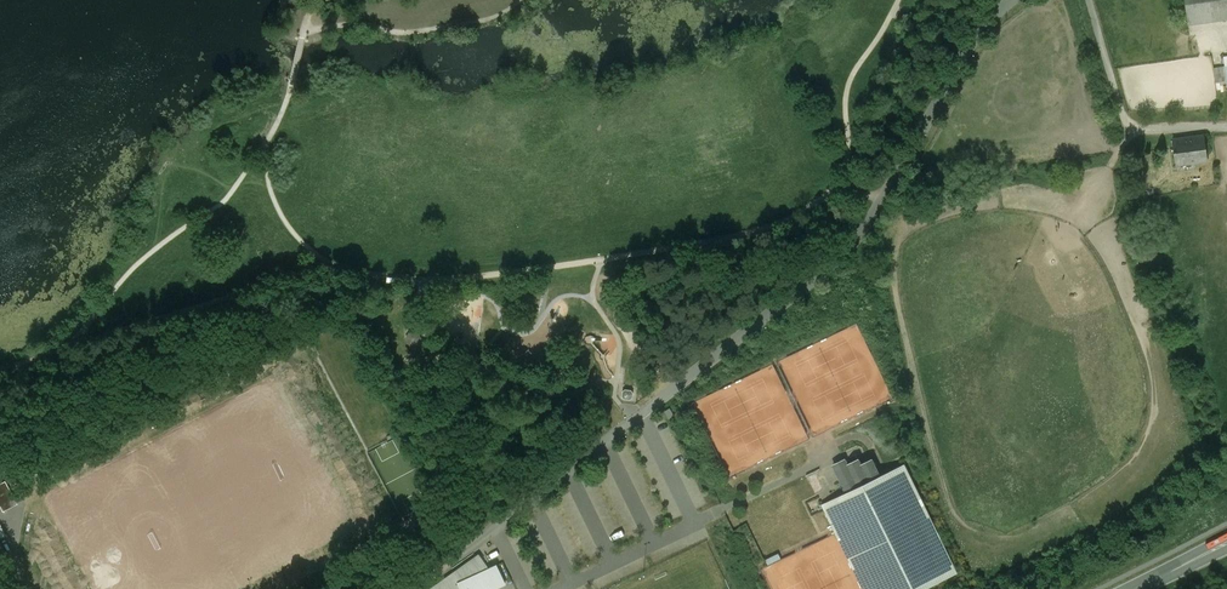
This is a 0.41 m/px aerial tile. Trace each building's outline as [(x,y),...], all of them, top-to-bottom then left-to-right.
[(1187,23),(1226,18),(1226,0),(1184,0),(1187,23)] [(1188,136),(1189,139),(1174,141),(1176,163),(1196,161),(1196,163),(1207,162),(1204,134),(1188,136)] [(422,344),(422,330),(409,330),(409,344),(422,344)] [(837,475),(845,492),(879,475),(871,459),(860,464),(857,458),(846,464),(848,469),(837,475)] [(835,533),(862,588),(923,588),(957,573),(904,463),(879,475),(845,492),(820,503),(835,533)] [(0,483),(0,507),(2,511),(17,504),(4,481),(0,483)] [(429,588),(494,588),(508,582),(507,579),(509,578),(505,570),(503,570),(499,561),(490,565),(482,552),(429,588)]
